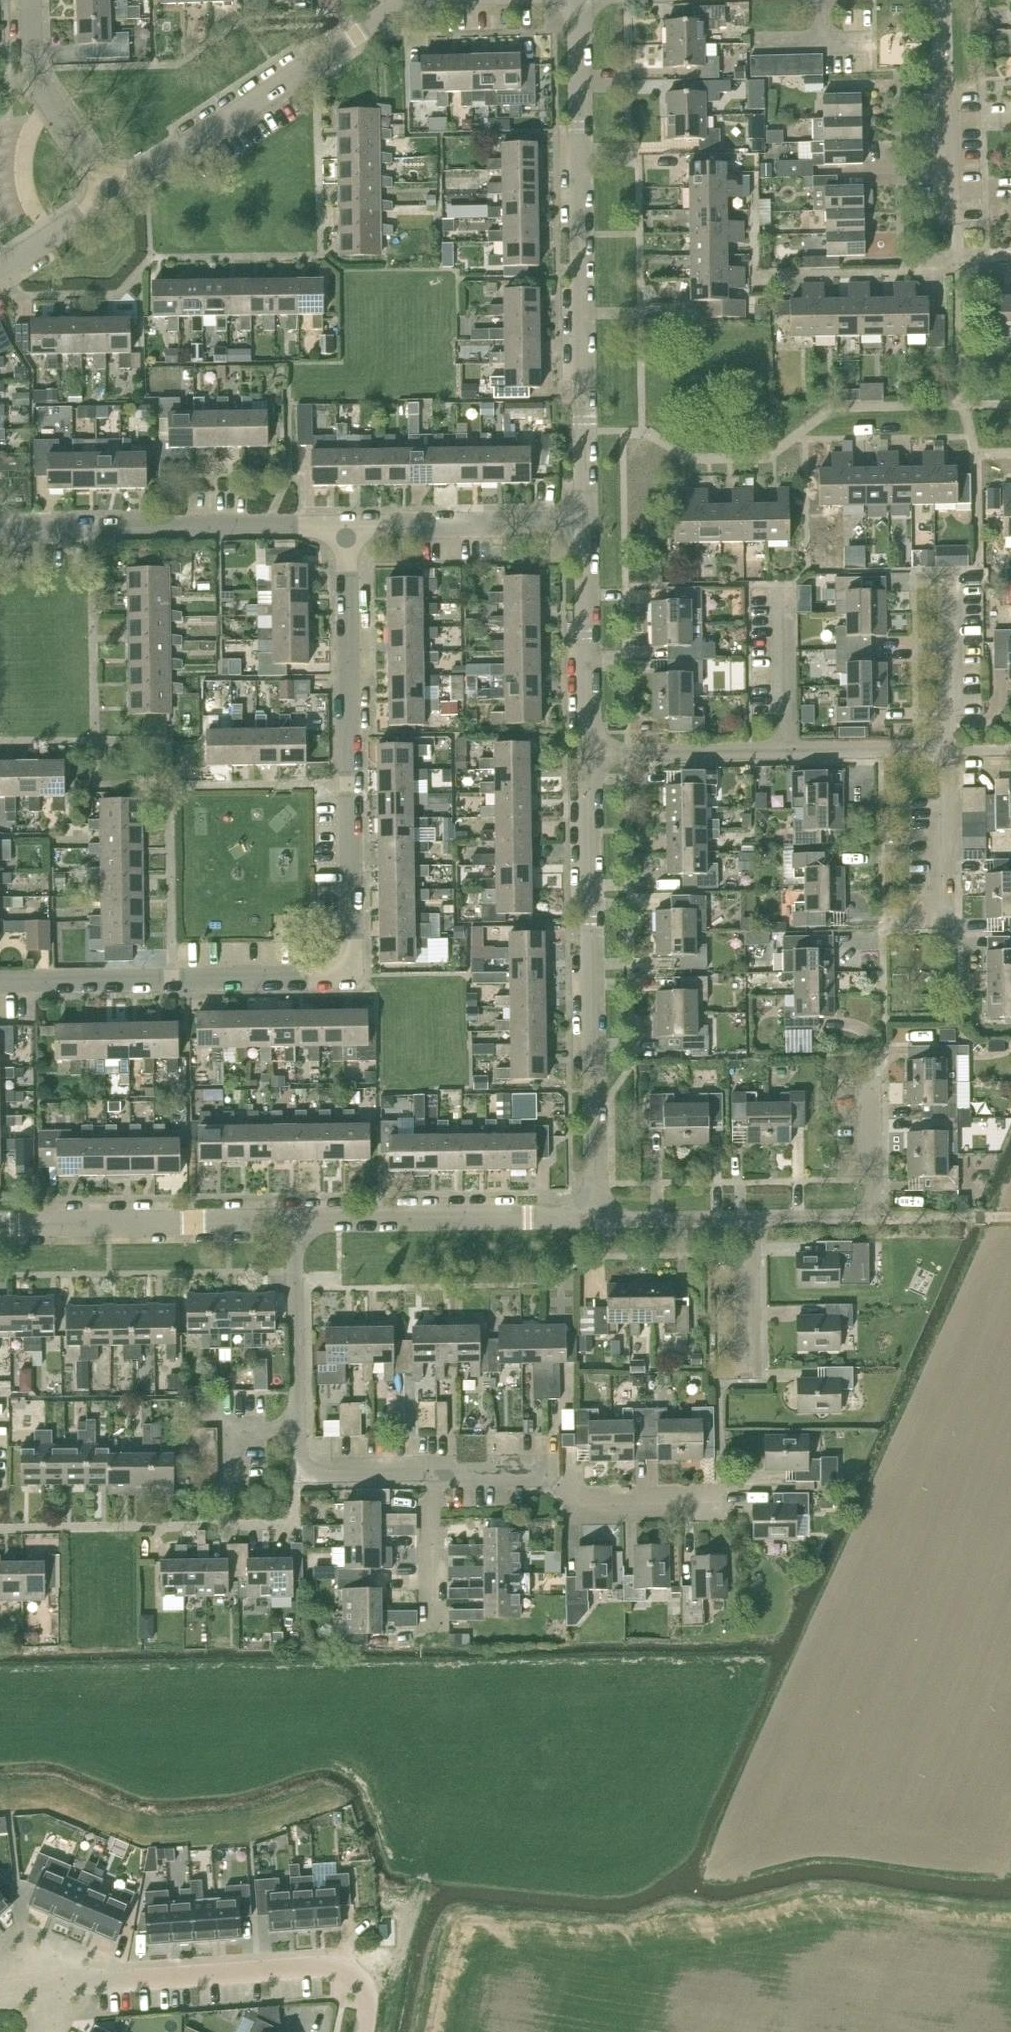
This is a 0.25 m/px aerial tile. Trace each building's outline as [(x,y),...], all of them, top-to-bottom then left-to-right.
[(121,0),(77,0),(77,21),(110,20),(128,20),(127,1),(121,1),(121,0)] [(694,6),(695,21),(667,21),(667,45),(704,44),(704,30),(719,30),(719,20),(725,20),(725,6),(694,6)] [(136,9),(128,9),(128,20),(136,19),(136,9)] [(78,46),(86,46),(86,59),(128,58),(128,34),(111,34),(110,20),(77,21),(78,46)] [(705,58),(704,44),(667,45),(668,68),(698,67),(698,78),(719,78),(719,57),(705,58)] [(787,76),(799,76),(799,55),(787,56),(787,76)] [(799,76),(811,76),(811,55),(799,55),(799,76)] [(811,55),(811,76),(823,76),(823,55),(811,55)] [(471,57),(472,91),(484,91),(484,106),(496,106),(495,56),(471,57)] [(520,65),(520,56),(495,56),(496,106),(508,105),(508,106),(535,105),(535,65),(520,65)] [(751,77),(763,77),(763,56),(751,56),(751,77)] [(763,77),(775,77),(775,56),(763,56),(763,77)] [(775,77),(787,76),(787,56),(775,56),(775,77)] [(422,58),(422,69),(409,69),(410,101),(437,100),(437,107),(448,107),(447,92),(448,92),(447,57),(422,58)] [(470,91),(472,91),(471,57),(447,57),(448,92),(460,92),(460,106),(470,106),(470,91)] [(823,77),(804,78),(805,93),(823,92),(823,77)] [(668,93),(668,117),(705,116),(705,102),(720,102),(720,92),(668,93)] [(823,95),(823,119),(861,118),(861,94),(823,95)] [(339,114),(339,138),(391,137),(391,129),(378,128),(378,115),(391,115),(391,107),(377,105),(377,114),(339,114)] [(705,116),(668,117),(669,140),(699,139),(699,150),(720,150),(720,130),(706,130),(705,116)] [(484,119),(485,132),(496,132),(496,121),(496,118),(484,119)] [(813,119),(813,142),(824,142),(862,141),(861,118),(823,119),(813,119)] [(462,120),(462,131),(472,130),(472,120),(462,120)] [(496,121),(496,132),(510,131),(510,120),(496,121)] [(405,134),(405,125),(391,125),(391,134),(405,134)] [(783,144),(783,131),(766,131),(766,143),(783,144)] [(339,138),(339,161),(391,161),(391,154),(378,152),(378,139),(391,139),(391,137),(339,138)] [(752,152),(763,152),(763,137),(752,137),(752,152)] [(824,142),(813,142),(810,142),(811,154),(812,154),(812,161),(776,162),(777,178),(813,177),(837,176),(837,165),(862,164),(862,141),(824,142)] [(537,169),(537,144),(501,145),(502,158),(487,159),(487,170),(501,170),(537,169)] [(339,161),(339,185),(391,184),(391,178),(379,176),(379,164),(391,163),(391,161),(339,161)] [(690,188),(743,187),(743,176),(726,177),(726,164),(690,164),(690,188)] [(537,193),(537,169),(501,170),(502,183),(488,183),(488,194),(502,193),(502,194),(503,194),(537,193)] [(870,189),(863,189),(863,186),(837,187),(837,176),(813,177),(813,188),(825,188),(826,211),(864,210),(864,206),(870,206),(873,204),(872,191),(870,189)] [(339,185),(340,208),(391,208),(391,201),(379,200),(379,187),(391,187),(391,184),(339,185)] [(690,211),(726,210),(726,198),(743,197),(743,187),(690,188),(690,211)] [(503,218),(538,217),(537,193),(503,194),(502,194),(502,207),(488,208),(488,218),(502,218),(503,218)] [(455,207),(455,195),(442,195),(442,207),(455,207)] [(759,213),(770,213),(769,200),(758,200),(759,213)] [(340,208),(340,232),(392,231),(392,226),(379,225),(379,211),(391,211),(391,208),(340,208)] [(690,211),(691,233),(743,232),(743,222),(726,222),(726,210),(690,211)] [(864,233),(864,210),(826,211),(826,233),(864,233)] [(770,226),(770,213),(759,213),(759,226),(770,226)] [(538,241),(538,217),(503,218),(502,218),(502,231),(489,231),(489,242),(502,241),(502,242),(504,242),(538,241)] [(443,219),(443,232),(455,231),(455,219),(443,219)] [(392,231),(340,232),(340,255),(379,255),(378,236),(392,235),(392,231)] [(691,233),(691,256),(727,256),(727,243),(743,243),(743,232),(691,233)] [(839,267),(839,257),(865,256),(864,233),(826,233),(827,257),(803,258),(803,268),(839,267)] [(503,266),(538,266),(538,241),(504,242),(502,242),(502,255),(489,255),(489,265),(503,265),(503,266)] [(691,256),(691,279),(744,278),(744,268),(727,268),(727,256),(691,256)] [(727,301),(727,289),(744,288),(744,278),(691,279),(692,302),(708,302),(708,318),(745,317),(744,300),(727,301)] [(273,330),(273,316),(273,280),(250,281),(251,316),(264,316),(264,330),(273,330)] [(273,280),(273,316),(287,316),(287,330),(299,329),(298,315),(298,280),(273,280)] [(298,280),(298,315),(311,315),(311,329),(322,329),(322,315),(323,314),(323,280),(298,280)] [(178,317),(191,317),(191,331),(202,331),(202,317),(203,317),(202,281),(178,282),(179,317),(178,317)] [(226,331),(226,317),(226,316),(226,281),(202,281),(203,317),(202,317),(215,317),(215,331),(226,331)] [(250,316),(251,316),(250,281),(226,281),(226,316),(226,317),(239,316),(240,330),(250,330),(250,316)] [(178,331),(178,317),(179,317),(178,282),(153,282),(154,317),(167,317),(167,331),(178,331)] [(497,283),(488,283),(488,293),(498,293),(497,283)] [(860,336),(883,336),(882,300),(870,300),(869,283),(859,284),(860,336)] [(905,335),(904,283),(894,283),(894,300),(882,300),(883,336),(905,335)] [(945,316),(928,316),(928,299),(915,299),(915,283),(904,283),(905,335),(929,335),(929,348),(945,348),(945,316)] [(814,337),(813,284),(803,284),(803,301),(790,301),(791,337),(814,337)] [(837,336),(836,301),(824,301),(824,284),(813,284),(814,337),(837,336)] [(860,336),(859,284),(848,284),(849,300),(836,301),(837,336),(860,336)] [(505,316),(539,315),(538,290),(503,291),(504,305),(489,305),(489,315),(503,315),(503,316),(505,316)] [(1000,298),(1000,334),(1010,334),(1010,298),(1000,298)] [(773,316),(786,316),(785,303),(773,303),(773,316)] [(755,307),(755,321),(768,321),(768,307),(755,307)] [(505,339),(540,339),(540,334),(539,315),(505,316),(503,316),(504,328),(490,329),(490,340),(504,340),(505,340),(505,339)] [(105,339),(106,354),(119,354),(120,368),(129,368),(129,353),(130,353),(129,318),(105,319),(105,339)] [(81,355),(81,319),(57,320),(58,355),(71,355),(71,369),(81,369),(81,355)] [(106,369),(106,354),(105,339),(105,319),(81,319),(81,355),(96,354),(96,369),(106,369)] [(57,355),(58,355),(57,320),(32,320),(33,355),(47,355),(47,370),(58,370),(57,355)] [(23,355),(32,355),(31,325),(15,325),(15,344),(23,355)] [(320,336),(320,354),(333,354),(333,336),(320,336)] [(505,364),(540,363),(540,339),(505,339),(505,340),(504,340),(505,353),(490,353),(490,364),(505,363),(505,364)] [(192,363),(203,363),(203,345),(192,345),(192,363)] [(214,348),(214,364),(227,364),(227,349),(214,348)] [(239,363),(250,362),(249,349),(239,349),(239,363)] [(178,363),(178,350),(165,350),(165,363),(178,363)] [(130,354),(130,368),(140,368),(140,354),(130,354)] [(540,388),(540,363),(505,364),(505,377),(490,378),(490,387),(505,387),(505,388),(540,388)] [(226,366),(218,366),(218,379),(226,379),(226,366)] [(14,367),(15,382),(25,381),(25,367),(14,367)] [(469,381),(469,395),(484,394),(484,381),(469,381)] [(146,395),(161,395),(160,383),(146,383),(146,395)] [(45,404),(59,403),(58,388),(44,389),(45,392),(45,404)] [(860,391),(839,391),(839,403),(860,402),(860,391)] [(45,404),(45,392),(32,393),(32,405),(45,405),(45,404)] [(81,392),(68,392),(68,402),(82,402),(81,392)] [(873,393),(862,394),(862,402),(873,402),(873,393)] [(29,406),(29,394),(14,394),(14,406),(29,406)] [(169,416),(170,448),(195,448),(194,413),(181,413),(180,398),(160,399),(160,417),(169,416)] [(217,398),(217,413),(218,413),(218,447),(242,447),(242,412),(241,412),(228,412),(228,398),(217,398)] [(242,398),(241,412),(242,412),(242,447),(267,446),(267,412),(253,412),(252,398),(242,398)] [(193,399),(194,413),(195,448),(218,447),(218,413),(217,413),(205,413),(204,399),(193,399)] [(408,401),(408,416),(418,416),(418,401),(408,401)] [(313,404),(297,404),(298,424),(313,424),(313,404)] [(481,404),(481,416),(495,416),(495,404),(481,404)] [(550,418),(550,404),(505,404),(505,414),(525,414),(525,421),(543,421),(543,418),(550,418)] [(336,406),(336,416),(348,416),(349,406),(336,406)] [(95,407),(78,407),(78,419),(95,419),(95,407)] [(108,407),(96,407),(97,439),(106,439),(105,418),(108,418),(108,407)] [(275,423),(276,434),(284,434),(284,423),(275,423)] [(456,424),(456,435),(467,435),(467,423),(456,424)] [(481,484),(505,483),(505,449),(491,449),(491,434),(480,434),(480,449),(481,449),(481,484)] [(505,434),(505,449),(505,483),(529,483),(529,448),(515,448),(515,434),(505,434)] [(385,450),(385,485),(410,485),(409,450),(408,450),(395,450),(395,435),(384,436),(384,450),(385,450)] [(433,435),(432,435),(419,435),(408,435),(408,450),(409,450),(410,485),(434,484),(433,450),(433,435)] [(434,484),(457,484),(457,449),(456,449),(443,449),(443,435),(433,435),(433,450),(434,484)] [(457,484),(481,484),(481,449),(480,449),(468,449),(467,435),(456,435),(456,449),(457,449),(457,484)] [(313,486),(338,486),(337,450),(336,450),(324,450),(324,436),(313,436),(313,451),(312,451),(313,486)] [(337,450),(338,486),(362,485),(361,450),(360,450),(348,450),(348,436),(342,436),(337,436),(336,436),(336,450),(337,450)] [(362,485),(385,485),(385,450),(384,450),(371,450),(371,436),(360,436),(360,450),(361,450),(362,485)] [(34,476),(48,476),(48,490),(73,489),(73,454),(72,454),(59,454),(59,439),(34,440),(34,476)] [(545,440),(546,450),(552,450),(555,450),(555,439),(545,440)] [(72,440),(72,454),(73,454),(73,489),(97,489),(97,454),(96,454),(83,454),(83,440),(72,440)] [(120,440),(107,440),(96,440),(96,454),(97,454),(97,489),(121,488),(120,440)] [(130,440),(120,440),(121,488),(146,488),(146,482),(154,481),(154,462),(146,462),(146,454),(130,454),(130,440)] [(546,450),(539,450),(540,466),(553,466),(552,450),(546,450)] [(911,505),(911,469),(898,469),(898,452),(888,453),(888,505),(911,505)] [(923,469),(911,469),(911,505),(934,504),(933,452),(923,452),(923,469)] [(934,504),(957,504),(971,504),(970,474),(957,475),(957,468),(944,468),(944,452),(933,452),(934,504)] [(819,470),(819,506),(843,506),(842,453),(832,454),(832,470),(819,470)] [(866,505),(865,470),(853,470),(852,453),(842,453),(843,506),(866,505)] [(866,505),(888,505),(888,453),(877,453),(878,470),(865,470),(866,505)] [(754,479),(743,479),(743,487),(754,487),(754,479)] [(1003,485),(1004,538),(1010,538),(1010,485),(1003,485)] [(766,506),(766,541),(790,541),(789,488),(778,489),(778,505),(766,506)] [(743,542),(743,489),(732,489),(733,506),(720,506),(721,542),(743,542)] [(743,542),(766,541),(766,506),(753,506),(753,489),(743,489),(743,542)] [(987,510),(1001,510),(1000,489),(986,489),(987,510)] [(698,542),(697,490),(687,490),(687,507),(674,507),(674,543),(698,542)] [(698,542),(721,542),(720,506),(708,506),(707,490),(697,490),(698,542)] [(266,567),(272,567),(272,581),(257,581),(257,591),(272,591),(272,592),(307,591),(307,566),(298,566),(298,549),(266,550),(266,567)] [(919,567),(932,567),(932,550),(919,550),(919,567)] [(904,553),(893,553),(893,568),(904,568),(904,553)] [(849,554),(849,569),(867,568),(867,555),(849,554)] [(954,567),(954,555),(937,554),(937,567),(954,567)] [(129,569),(129,593),(181,592),(181,589),(168,587),(168,573),(180,573),(180,564),(167,562),(167,568),(129,569)] [(423,579),(423,580),(437,580),(437,570),(423,570),(423,579)] [(199,576),(200,589),(212,589),(211,575),(199,576)] [(835,578),(836,602),(836,614),(847,614),(885,613),(885,591),(862,591),(862,577),(835,578)] [(504,603),(504,604),(538,603),(538,578),(504,579),(504,593),(490,593),(490,603),(504,603)] [(388,605),(423,604),(422,591),(437,591),(437,580),(423,580),(423,579),(388,580),(388,605)] [(702,587),(674,588),(674,602),(652,602),(652,624),(702,624),(702,587)] [(272,615),(307,615),(307,591),(272,592),(273,604),(258,605),(258,615),(272,615)] [(449,591),(449,603),(460,603),(460,591),(449,591)] [(129,593),(129,617),(181,616),(181,612),(168,610),(168,597),(181,597),(181,592),(129,593)] [(505,628),(539,627),(538,603),(504,604),(504,617),(490,617),(490,628),(505,628)] [(388,605),(388,629),(423,628),(423,614),(437,614),(437,604),(423,604),(388,605)] [(836,650),(863,650),(863,636),(886,636),(885,613),(847,614),(847,626),(836,627),(836,650)] [(307,639),(307,615),(272,615),(272,628),(258,628),(258,639),(273,639),(273,640),(274,640),(274,639),(307,639)] [(129,617),(130,641),(181,640),(181,636),(168,634),(168,620),(181,620),(181,616),(129,617)] [(479,621),(466,620),(466,629),(479,629),(479,621)] [(703,660),(702,636),(702,624),(652,624),(653,647),(675,647),(675,660),(703,660)] [(539,651),(539,627),(505,628),(505,641),(491,641),(491,651),(505,651),(539,651)] [(423,628),(388,629),(389,653),(424,652),(423,638),(438,638),(438,628),(423,628)] [(239,639),(258,639),(258,629),(239,629),(239,639)] [(994,631),(994,658),(1008,658),(1008,680),(1010,680),(1010,631),(994,631)] [(258,653),(258,664),(259,676),(286,676),(286,664),(308,664),(307,639),(274,639),(274,640),(273,640),(273,653),(258,653)] [(130,641),(130,665),(181,665),(181,660),(168,657),(168,645),(181,644),(181,640),(130,641)] [(824,661),(837,661),(837,674),(848,674),(848,686),(886,686),(886,663),(864,663),(863,650),(836,650),(824,650),(824,661)] [(491,676),(505,676),(505,675),(539,675),(539,651),(505,651),(505,665),(491,665),(491,676)] [(424,677),(424,663),(438,663),(438,652),(424,652),(389,653),(389,677),(424,676),(424,677)] [(230,676),(241,675),(241,659),(229,660),(230,676)] [(653,674),(654,697),(692,696),(692,683),(703,683),(703,660),(675,660),(676,674),(653,674)] [(130,665),(130,689),(182,689),(182,684),(169,682),(169,668),(181,668),(181,665),(130,665)] [(488,675),(488,665),(475,665),(476,675),(488,675)] [(452,676),(464,676),(466,676),(466,666),(452,666),(452,676)] [(491,700),(505,700),(505,699),(540,699),(539,675),(505,675),(505,676),(505,689),(491,690),(491,691),(491,700)] [(390,701),(424,700),(424,687),(439,686),(438,677),(424,677),(424,676),(389,677),(390,701)] [(464,694),(464,676),(449,677),(449,695),(464,694)] [(279,682),(279,700),(293,700),(293,695),(309,695),(309,681),(279,682)] [(872,722),(872,708),(887,708),(886,686),(848,686),(848,699),(837,699),(837,722),(872,722)] [(182,689),(130,689),(131,714),(169,713),(169,693),(182,692),(182,689)] [(491,700),(491,691),(481,691),(477,696),(477,702),(491,701),(491,700)] [(692,696),(654,697),(654,719),(676,719),(677,732),(704,732),(703,708),(692,708),(692,696)] [(505,699),(505,700),(505,712),(491,712),(491,724),(507,723),(507,724),(540,723),(540,699),(505,699)] [(424,701),(424,700),(390,701),(390,726),(424,725),(424,711),(439,711),(439,700),(424,701)] [(458,713),(458,702),(440,702),(440,713),(458,713)] [(242,705),(231,705),(232,715),(242,715),(242,705)] [(468,710),(468,725),(477,725),(477,710),(468,710)] [(280,730),(281,765),(306,765),(306,730),(291,730),(291,715),(280,715),(280,730)] [(208,766),(233,765),(232,731),(219,731),(219,716),(208,716),(208,731),(208,766)] [(233,765),(257,765),(257,731),(243,731),(243,716),(232,716),(232,731),(233,765)] [(257,765),(281,765),(280,730),(267,731),(267,716),(256,716),(257,731),(257,765)] [(866,729),(840,729),(840,739),(866,739),(866,729)] [(462,759),(467,759),(467,739),(456,739),(456,759),(462,759)] [(480,770),(495,770),(530,769),(529,744),(495,745),(495,759),(480,759),(480,770)] [(413,771),(413,770),(413,757),(427,757),(426,746),(413,747),(413,746),(378,746),(378,771),(413,771)] [(467,759),(462,759),(462,768),(476,768),(476,758),(467,759)] [(40,798),(39,762),(15,763),(15,798),(29,798),(29,812),(33,812),(39,812),(39,798),(40,798)] [(64,762),(39,762),(40,798),(52,797),(53,812),(64,812),(63,798),(64,798),(64,762)] [(15,763),(0,763),(0,798),(5,798),(5,812),(7,812),(15,812),(15,798),(15,763)] [(481,794),(495,794),(530,793),(530,769),(495,770),(495,783),(481,783),(481,794)] [(378,795),(413,795),(413,780),(427,780),(427,770),(413,770),(413,771),(378,771),(378,795)] [(440,780),(440,770),(428,770),(428,780),(440,780)] [(667,786),(667,808),(706,807),(706,795),(717,795),(716,771),(689,771),(689,785),(667,786)] [(804,808),(843,808),(842,785),(828,785),(827,772),(793,772),(793,808),(804,808)] [(964,784),(974,784),(974,774),(964,774),(964,784)] [(1009,780),(1009,802),(986,803),(986,830),(1010,829),(1010,780),(1009,780)] [(92,794),(91,781),(71,781),(71,794),(92,794)] [(962,788),(962,800),(985,800),(985,788),(962,788)] [(530,793),(495,794),(496,807),(481,807),(481,818),(496,818),(496,817),(530,817),(530,793)] [(427,794),(413,795),(378,795),(378,819),(414,819),(413,805),(428,805),(427,794)] [(88,820),(88,824),(140,823),(140,799),(102,800),(102,820),(88,820)] [(962,800),(962,812),(986,812),(985,800),(962,800)] [(667,830),(719,829),(719,820),(706,820),(706,807),(667,808),(667,830)] [(843,830),(843,808),(804,808),(804,821),(793,821),(794,845),(821,844),(821,830),(843,830)] [(435,811),(435,819),(453,819),(453,810),(435,811)] [(15,812),(7,812),(7,824),(16,824),(15,812)] [(962,812),(962,824),(986,824),(986,812),(962,812)] [(750,829),(750,816),(738,816),(738,829),(750,829)] [(496,817),(496,818),(496,831),(481,831),(482,842),(496,842),(531,841),(530,817),(496,817)] [(414,843),(414,829),(428,829),(427,819),(414,819),(378,819),(379,843),(414,843)] [(89,844),(89,848),(141,848),(140,823),(88,824),(88,829),(102,831),(102,844),(89,844)] [(962,824),(962,836),(986,836),(986,824),(962,824)] [(719,839),(719,829),(667,830),(668,852),(706,851),(706,839),(719,839)] [(454,832),(442,832),(442,841),(454,841),(454,832)] [(468,842),(468,832),(455,832),(456,842),(468,842)] [(962,836),(962,848),(986,848),(986,836),(962,836)] [(11,860),(10,841),(0,841),(0,860),(11,860)] [(497,855),(482,855),(472,855),(473,866),(496,866),(497,866),(531,865),(531,841),(496,842),(497,855)] [(454,842),(443,843),(444,854),(454,854),(454,842)] [(742,851),(753,851),(753,842),(742,843),(742,851)] [(414,866),(414,853),(428,853),(428,843),(414,843),(379,843),(379,867),(414,867),(414,866)] [(89,868),(89,872),(141,872),(141,848),(89,848),(89,853),(102,855),(102,868),(89,868)] [(986,848),(962,848),(962,860),(986,860),(986,848)] [(706,851),(668,852),(668,875),(690,874),(691,888),(718,887),(718,864),(707,864),(706,851)] [(805,890),(844,890),(843,867),(821,868),(821,854),(794,854),(794,878),(805,878),(805,890)] [(1010,896),(1010,860),(1008,860),(1009,874),(986,874),(987,896),(1010,896)] [(497,866),(496,866),(497,879),(482,879),(482,881),(482,890),(497,890),(532,889),(531,865),(497,866)] [(379,867),(379,891),(399,891),(414,892),(415,891),(414,877),(428,877),(428,866),(414,866),(414,867),(379,867)] [(736,888),(752,889),(753,871),(736,871),(736,888)] [(89,891),(90,896),(141,896),(141,872),(89,872),(89,877),(102,879),(102,891),(89,891)] [(11,884),(11,874),(0,874),(0,884),(11,884)] [(55,875),(55,884),(65,884),(65,875),(55,875)] [(482,890),(482,881),(463,882),(464,890),(482,890)] [(506,914),(532,914),(532,889),(497,890),(482,890),(483,922),(506,922),(506,914)] [(844,912),(844,890),(805,890),(806,903),(795,903),(795,927),(822,926),(822,913),(844,912)] [(399,891),(379,891),(380,915),(414,915),(415,915),(415,901),(429,901),(429,893),(429,891),(415,891),(414,892),(399,891)] [(453,892),(429,893),(429,901),(429,903),(454,902),(453,892)] [(90,915),(90,920),(142,920),(141,896),(90,896),(90,901),(103,903),(103,915),(90,915)] [(706,932),(706,920),(706,896),(679,897),(679,910),(657,911),(657,933),(695,933),(706,932)] [(987,896),(987,919),(1009,918),(1010,932),(1010,896),(987,896)] [(0,898),(0,908),(11,908),(11,898),(0,898)] [(429,938),(429,925),(429,915),(415,915),(414,915),(380,915),(380,939),(429,938)] [(453,916),(443,916),(443,925),(453,925),(453,916)] [(142,920),(90,920),(90,925),(103,927),(103,940),(90,940),(90,949),(104,951),(104,944),(142,944),(142,920)] [(28,933),(29,949),(50,949),(49,921),(0,921),(0,933),(28,933)] [(786,932),(786,923),(771,923),(771,932),(786,932)] [(696,945),(695,933),(657,933),(657,956),(680,955),(680,969),(707,969),(707,945),(696,945)] [(495,960),(510,960),(544,959),(543,935),(509,935),(510,950),(495,950),(495,960)] [(795,960),(795,972),(795,973),(833,972),(833,950),(810,950),(810,936),(783,936),(783,960),(795,960)] [(1010,937),(1010,951),(987,951),(988,973),(1010,973),(1010,937)] [(429,938),(380,939),(380,964),(415,964),(415,949),(429,949),(429,941),(429,938)] [(442,940),(429,941),(429,949),(429,950),(443,950),(442,940)] [(108,962),(132,962),(132,949),(108,950),(108,962)] [(494,949),(472,950),(472,960),(495,959),(494,949)] [(544,983),(544,959),(510,960),(510,974),(473,974),(473,984),(510,984),(544,983)] [(779,973),(755,974),(755,972),(745,972),(745,988),(755,987),(755,983),(779,983),(779,973)] [(795,982),(795,995),(833,994),(833,972),(795,973),(795,972),(781,972),(782,982),(795,982)] [(988,973),(988,995),(1010,995),(1010,973),(988,973)] [(724,976),(713,975),(713,985),(724,986),(724,976)] [(658,992),(658,1014),(697,1014),(696,1001),(707,1001),(707,977),(680,978),(680,991),(658,992)] [(545,1007),(544,983),(510,984),(510,998),(496,998),(496,1009),(510,1008),(545,1007)] [(466,1007),(478,1007),(478,994),(467,994),(466,1007)] [(833,994),(795,995),(795,1007),(784,1007),(784,1031),(811,1031),(811,1017),(834,1017),(833,994)] [(988,995),(988,1018),(1010,1017),(1010,995),(988,995)] [(545,1031),(545,1007),(510,1008),(510,1022),(496,1022),(496,1033),(510,1032),(545,1031)] [(479,1021),(479,1009),(466,1009),(466,1021),(479,1021)] [(342,1011),(318,1012),(318,1047),(332,1047),(332,1061),(343,1061),(342,1011)] [(376,1028),(367,1028),(367,1011),(342,1011),(343,1061),(356,1061),(376,1060),(376,1028)] [(294,1048),(295,1047),(294,1012),(270,1013),(271,1048),(283,1047),(284,1062),(294,1062),(294,1048)] [(307,1047),(308,1062),(308,1074),(319,1073),(318,1047),(318,1012),(294,1012),(295,1047),(307,1047)] [(222,1048),(223,1048),(222,1013),(198,1014),(198,1049),(211,1048),(212,1064),(223,1063),(222,1048)] [(222,1013),(223,1048),(236,1048),(237,1063),(246,1062),(246,1048),(247,1048),(246,1013),(222,1013)] [(270,1048),(271,1048),(270,1013),(246,1013),(247,1048),(260,1048),(261,1063),(270,1062),(270,1048)] [(697,1014),(658,1014),(658,1037),(681,1036),(681,1050),(708,1050),(708,1026),(697,1026),(697,1014)] [(129,1060),(129,1024),(105,1025),(105,1059),(105,1060),(118,1060),(119,1075),(129,1075),(129,1060)] [(153,1060),(153,1024),(129,1024),(129,1060),(142,1060),(142,1075),(153,1075),(153,1060)] [(153,1024),(153,1060),(166,1059),(167,1074),(177,1074),(177,1059),(178,1059),(178,1024),(153,1024)] [(81,1060),(80,1025),(55,1026),(56,1029),(56,1038),(56,1061),(70,1060),(71,1076),(81,1075),(81,1060)] [(80,1025),(81,1060),(95,1060),(95,1075),(105,1075),(105,1060),(105,1059),(105,1025),(80,1025)] [(13,1055),(13,1027),(0,1027),(0,1055),(13,1055)] [(40,1038),(56,1038),(56,1029),(39,1029),(40,1038)] [(496,1057),(510,1057),(511,1056),(545,1055),(545,1031),(510,1032),(510,1046),(496,1047),(496,1057)] [(940,1031),(940,1044),(956,1044),(956,1031),(940,1031)] [(957,1082),(957,1070),(957,1056),(968,1056),(968,1046),(929,1046),(930,1060),(907,1060),(907,1083),(946,1082),(957,1082)] [(747,1060),(747,1050),(735,1050),(735,1060),(747,1060)] [(511,1056),(510,1057),(511,1070),(496,1071),(496,1080),(511,1079),(511,1080),(546,1080),(545,1055),(511,1056)] [(727,1061),(727,1075),(737,1075),(737,1061),(727,1061)] [(223,1063),(212,1064),(212,1087),(223,1087),(223,1063)] [(14,1078),(13,1068),(0,1068),(0,1078),(14,1078)] [(354,1083),(355,1073),(343,1073),(343,1083),(354,1083)] [(365,1075),(365,1085),(377,1085),(377,1074),(365,1075)] [(129,1075),(119,1075),(119,1086),(130,1086),(129,1075)] [(487,1090),(486,1076),(473,1077),(473,1090),(487,1090)] [(261,1078),(261,1090),(271,1089),(270,1078),(261,1078)] [(285,1078),(270,1078),(271,1089),(272,1089),(281,1089),(285,1089),(285,1078)] [(930,1119),(957,1118),(957,1095),(946,1095),(946,1082),(907,1083),(908,1105),(930,1105),(930,1119)] [(281,1089),(272,1089),(272,1098),(281,1098),(281,1089)] [(145,1090),(145,1098),(154,1098),(154,1090),(145,1090)] [(321,1090),(321,1102),(330,1102),(329,1090),(321,1090)] [(247,1092),(247,1100),(256,1099),(256,1091),(247,1092)] [(14,1102),(14,1092),(0,1092),(0,1102),(14,1102)] [(14,1092),(14,1102),(23,1102),(23,1092),(14,1092)] [(362,1104),(362,1092),(346,1092),(346,1104),(362,1104)] [(769,1143),(768,1104),(756,1105),(755,1093),(732,1094),(732,1121),(746,1121),(746,1143),(769,1143)] [(781,1104),(768,1104),(769,1143),(791,1143),(791,1120),(804,1120),(804,1093),(781,1093),(781,1104)] [(499,1105),(499,1094),(485,1095),(486,1105),(496,1105),(499,1105)] [(496,1105),(496,1121),(509,1121),(511,1121),(511,1094),(499,1094),(499,1105),(496,1105)] [(512,1095),(512,1119),(524,1119),(524,1094),(512,1095)] [(664,1144),(687,1144),(686,1105),(673,1106),(673,1094),(650,1095),(650,1122),(664,1122),(664,1144)] [(686,1105),(687,1144),(709,1144),(709,1121),(723,1121),(722,1094),(698,1094),(699,1105),(686,1105)] [(381,1097),(381,1109),(394,1109),(394,1096),(381,1097)] [(121,1113),(121,1102),(107,1102),(107,1112),(121,1113)] [(154,1105),(154,1117),(169,1117),(169,1104),(154,1105)] [(958,1118),(971,1118),(971,1108),(958,1108),(958,1118)] [(344,1159),(343,1125),(330,1126),(329,1111),(319,1112),(319,1126),(320,1160),(344,1159)] [(343,1125),(344,1159),(369,1159),(368,1125),(354,1125),(354,1111),(343,1112),(343,1125)] [(296,1160),(295,1126),(282,1126),(281,1112),(271,1112),(272,1126),(272,1161),(296,1160)] [(320,1160),(319,1126),(306,1126),(306,1112),(295,1112),(296,1126),(295,1126),(296,1160),(320,1160)] [(224,1127),(223,1127),(210,1127),(210,1113),(200,1113),(200,1128),(199,1128),(200,1162),(225,1162),(224,1127)] [(223,1113),(223,1127),(224,1127),(225,1162),(248,1161),(248,1141),(248,1127),(233,1127),(233,1113),(223,1113)] [(247,1113),(248,1127),(248,1141),(248,1161),(272,1161),(272,1126),(257,1126),(257,1113),(247,1113)] [(14,1116),(14,1126),(22,1126),(22,1115),(14,1116)] [(0,1116),(0,1127),(14,1126),(14,1116),(0,1116)] [(958,1142),(957,1118),(930,1119),(931,1132),(908,1132),(908,1155),(947,1154),(947,1142),(958,1142)] [(971,1118),(958,1118),(958,1128),(971,1128),(971,1118)] [(389,1153),(390,1171),(414,1171),(414,1137),(413,1137),(400,1138),(400,1121),(381,1122),(381,1154),(389,1153)] [(462,1170),(486,1170),(486,1136),(472,1136),(472,1121),(462,1122),(462,1136),(462,1170)] [(485,1121),(486,1136),(486,1170),(510,1169),(510,1136),(509,1136),(497,1136),(496,1121),(485,1121)] [(534,1136),(520,1136),(520,1121),(511,1121),(509,1121),(509,1136),(510,1136),(510,1169),(535,1169),(535,1158),(548,1158),(548,1126),(534,1126),(534,1136)] [(438,1137),(437,1137),(424,1137),(424,1122),(413,1122),(413,1137),(414,1137),(414,1171),(438,1170),(438,1137)] [(462,1170),(462,1136),(447,1137),(447,1122),(437,1122),(437,1137),(438,1137),(438,1170),(462,1170)] [(82,1141),(82,1176),(106,1175),(106,1141),(107,1141),(93,1141),(92,1126),(82,1127),(82,1141)] [(107,1126),(107,1141),(106,1141),(106,1175),(130,1175),(130,1141),(130,1140),(116,1141),(116,1126),(107,1126)] [(154,1141),(140,1141),(140,1126),(130,1126),(130,1140),(130,1141),(130,1175),(154,1175),(154,1141)] [(154,1126),(154,1141),(154,1175),(179,1174),(178,1141),(165,1141),(165,1126),(154,1126)] [(40,1166),(57,1166),(58,1176),(82,1176),(82,1141),(71,1142),(71,1132),(39,1132),(40,1166)] [(14,1150),(15,1168),(33,1167),(32,1139),(0,1140),(0,1150),(14,1150)] [(947,1167),(947,1154),(908,1155),(909,1177),(931,1177),(931,1191),(958,1191),(958,1167),(947,1167)] [(969,1198),(958,1198),(958,1209),(969,1209),(969,1198)] [(825,1256),(817,1256),(796,1256),(796,1285),(840,1285),(840,1265),(852,1264),(852,1241),(825,1242),(825,1256)] [(630,1323),(630,1336),(640,1336),(640,1323),(652,1323),(652,1284),(630,1285),(630,1323)] [(652,1284),(652,1323),(665,1323),(665,1334),(689,1333),(688,1306),(674,1307),(674,1284),(652,1284)] [(618,1323),(630,1323),(630,1285),(607,1285),(608,1307),(594,1308),(594,1335),(618,1334),(618,1323)] [(275,1295),(253,1296),(253,1348),(262,1348),(262,1333),(275,1333),(275,1295)] [(210,1349),(209,1296),(188,1297),(188,1334),(201,1334),(202,1349),(210,1349)] [(231,1296),(209,1296),(210,1349),(218,1348),(218,1334),(232,1333),(231,1296)] [(253,1348),(253,1296),(231,1296),(232,1333),(245,1333),(245,1348),(253,1348)] [(0,1300),(0,1337),(11,1337),(10,1299),(0,1300)] [(10,1299),(11,1337),(23,1337),(24,1351),(33,1351),(32,1299),(10,1299)] [(53,1299),(32,1299),(33,1351),(41,1351),(41,1337),(54,1337),(53,1299)] [(826,1318),(817,1319),(797,1319),(797,1348),(840,1348),(840,1327),(853,1327),(852,1304),(826,1305),(826,1318)] [(98,1345),(111,1345),(110,1307),(89,1308),(89,1360),(98,1360),(98,1345)] [(132,1360),(132,1307),(110,1307),(111,1345),(124,1345),(124,1360),(132,1360)] [(153,1307),(132,1307),(132,1360),(141,1360),(141,1345),(154,1345),(153,1307)] [(153,1307),(154,1345),(167,1345),(167,1359),(175,1359),(175,1307),(153,1307)] [(80,1360),(89,1360),(89,1308),(66,1308),(67,1346),(80,1346),(80,1360)] [(594,1335),(594,1308),(580,1308),(581,1335),(594,1335)] [(403,1341),(404,1374),(414,1374),(414,1379),(423,1379),(423,1363),(435,1363),(436,1363),(435,1328),(436,1328),(436,1321),(427,1321),(427,1328),(413,1328),(413,1341),(403,1341)] [(436,1363),(435,1363),(435,1379),(444,1379),(444,1363),(457,1362),(457,1321),(448,1321),(448,1327),(436,1328),(435,1328),(436,1363)] [(480,1373),(490,1373),(489,1339),(479,1340),(479,1327),(465,1327),(465,1321),(457,1321),(457,1362),(471,1362),(471,1378),(480,1378),(480,1373)] [(336,1364),(350,1364),(349,1322),(341,1323),(341,1329),(327,1329),(328,1380),(337,1380),(336,1364)] [(370,1328),(357,1329),(357,1322),(349,1322),(350,1364),(363,1364),(363,1380),(372,1379),(372,1364),(371,1364),(370,1328)] [(370,1322),(370,1328),(371,1364),(372,1364),(385,1363),(385,1379),(394,1379),(394,1374),(404,1374),(403,1341),(393,1341),(393,1328),(379,1328),(378,1322),(370,1322)] [(489,1339),(490,1373),(500,1372),(500,1364),(522,1363),(521,1326),(499,1327),(499,1339),(489,1339)] [(521,1326),(522,1363),(533,1363),(533,1379),(544,1379),(543,1326),(521,1326)] [(565,1334),(565,1326),(543,1326),(545,1399),(560,1399),(560,1373),(555,1373),(554,1363),(577,1363),(576,1334),(565,1334)] [(593,1349),(592,1335),(579,1336),(579,1349),(593,1349)] [(621,1343),(611,1343),(611,1359),(621,1359),(621,1343)] [(41,1351),(33,1351),(33,1366),(42,1366),(41,1351)] [(702,1356),(691,1356),(691,1367),(702,1367),(702,1356)] [(112,1363),(112,1396),(122,1396),(122,1363),(112,1363)] [(646,1373),(646,1363),(631,1364),(631,1373),(646,1373)] [(80,1365),(80,1376),(89,1375),(88,1364),(80,1365)] [(827,1381),(818,1381),(797,1381),(797,1411),(841,1410),(840,1390),(853,1390),(853,1367),(827,1367),(827,1381)] [(267,1371),(253,1371),(254,1393),(267,1393),(267,1371)] [(19,1372),(19,1394),(31,1394),(30,1372),(19,1372)] [(169,1375),(169,1390),(183,1389),(182,1374),(169,1375)] [(634,1375),(634,1387),(645,1387),(645,1375),(634,1375)] [(655,1376),(647,1376),(647,1394),(655,1395),(655,1376)] [(610,1377),(590,1378),(591,1386),(610,1386),(610,1377)] [(0,1386),(0,1395),(10,1395),(10,1385),(0,1386)] [(437,1435),(448,1435),(447,1402),(437,1402),(437,1435)] [(340,1437),(351,1436),(350,1403),(339,1404),(340,1408),(340,1424),(340,1437)] [(350,1403),(351,1436),(361,1436),(361,1403),(350,1403)] [(703,1437),(714,1437),(714,1407),(692,1408),(692,1421),(680,1421),(680,1460),(703,1459),(703,1437)] [(340,1424),(340,1408),(323,1408),(324,1424),(340,1424)] [(645,1409),(645,1438),(657,1438),(658,1460),(680,1460),(680,1421),(667,1421),(667,1408),(645,1409)] [(611,1422),(612,1461),(634,1461),(633,1438),(645,1438),(645,1409),(623,1409),(623,1422),(611,1422)] [(577,1410),(577,1439),(589,1439),(589,1461),(612,1461),(611,1422),(599,1423),(598,1410),(577,1410)] [(479,1418),(461,1418),(462,1431),(480,1431),(479,1418)] [(523,1420),(524,1434),(534,1434),(533,1420),(523,1420)] [(143,1425),(143,1441),(143,1455),(130,1455),(130,1493),(152,1493),(152,1441),(152,1425),(143,1425)] [(385,1426),(372,1426),(372,1436),(385,1436),(385,1426)] [(193,1429),(193,1441),(217,1441),(217,1429),(193,1429)] [(21,1485),(43,1485),(42,1431),(34,1431),(34,1446),(21,1446),(21,1485)] [(43,1485),(65,1484),(64,1446),(52,1446),(52,1431),(42,1431),(43,1485)] [(87,1484),(86,1431),(78,1431),(78,1446),(64,1446),(65,1484),(87,1484)] [(87,1484),(108,1484),(109,1484),(108,1446),(95,1446),(95,1431),(86,1431),(87,1484)] [(808,1458),(808,1438),(765,1439),(765,1468),(795,1468),(795,1482),(821,1482),(821,1486),(836,1486),(836,1458),(808,1458)] [(109,1484),(108,1484),(108,1493),(130,1493),(130,1455),(117,1455),(117,1441),(108,1441),(108,1446),(109,1484)] [(152,1441),(152,1493),(173,1493),(173,1456),(160,1456),(160,1441),(152,1441)] [(193,1441),(194,1453),(218,1453),(217,1441),(193,1441)] [(218,1453),(194,1453),(194,1465),(218,1465),(218,1453)] [(194,1465),(194,1477),(218,1477),(218,1465),(194,1465)] [(218,1477),(194,1477),(194,1489),(218,1489),(218,1477)] [(357,1490),(357,1503),(345,1503),(345,1526),(396,1525),(396,1515),(380,1515),(380,1504),(390,1504),(389,1490),(357,1490)] [(783,1507),(773,1507),(753,1507),(753,1537),(796,1536),(796,1516),(809,1516),(809,1493),(783,1493),(783,1507)] [(821,1500),(821,1510),(834,1511),(835,1500),(821,1500)] [(521,1528),(537,1528),(537,1518),(521,1519),(521,1528)] [(345,1547),(380,1547),(380,1536),(396,1536),(396,1525),(345,1526),(345,1547)] [(303,1527),(303,1547),(314,1548),(315,1527),(303,1527)] [(529,1531),(519,1532),(519,1530),(484,1530),(484,1545),(468,1545),(468,1556),(484,1556),(484,1552),(519,1552),(519,1550),(529,1550),(529,1531)] [(209,1545),(205,1545),(205,1531),(198,1531),(198,1561),(187,1561),(184,1561),(184,1596),(206,1596),(205,1561),(209,1561),(209,1545)] [(303,1576),(302,1543),(292,1543),(292,1559),(270,1560),(270,1597),(293,1596),(292,1576),(303,1576)] [(205,1561),(206,1596),(228,1595),(228,1578),(238,1578),(237,1544),(227,1544),(227,1560),(209,1561),(205,1561)] [(248,1560),(248,1544),(237,1544),(238,1578),(238,1597),(270,1597),(270,1560),(248,1560)] [(162,1596),(184,1596),(184,1561),(187,1561),(187,1545),(176,1545),(176,1561),(162,1561),(162,1596)] [(623,1575),(624,1602),(647,1601),(646,1589),(667,1588),(666,1545),(636,1546),(637,1575),(623,1575)] [(579,1547),(579,1568),(579,1577),(565,1577),(566,1588),(566,1596),(567,1626),(577,1626),(589,1611),(589,1590),(609,1590),(608,1546),(579,1547)] [(337,1569),(338,1580),(371,1579),(370,1569),(392,1569),(392,1547),(380,1547),(345,1547),(345,1569),(337,1569)] [(551,1552),(551,1565),(562,1565),(561,1551),(551,1552)] [(520,1574),(519,1552),(484,1552),(484,1556),(484,1567),(468,1567),(468,1578),(484,1577),(484,1574),(520,1574)] [(23,1600),(22,1563),(0,1563),(0,1555),(0,1588),(0,1600),(23,1600)] [(22,1563),(23,1600),(45,1600),(44,1588),(55,1588),(55,1555),(44,1555),(44,1563),(22,1563)] [(681,1600),(682,1626),(705,1625),(704,1611),(703,1611),(703,1599),(725,1599),(723,1556),(694,1556),(695,1577),(681,1577),(681,1589),(681,1600)] [(336,1571),(313,1571),(313,1582),(336,1582),(336,1571)] [(448,1599),(469,1599),(485,1599),(485,1595),(520,1595),(531,1595),(531,1574),(520,1574),(484,1574),(484,1577),(485,1588),(448,1589),(448,1599)] [(371,1590),(371,1579),(338,1580),(338,1590),(344,1590),(344,1612),(381,1612),(381,1590),(371,1590)] [(681,1600),(681,1589),(671,1589),(672,1601),(681,1600)] [(486,1618),(520,1618),(520,1595),(485,1595),(485,1599),(485,1610),(469,1610),(469,1621),(486,1621),(486,1618)] [(393,1622),(393,1628),(417,1627),(417,1612),(381,1612),(344,1612),(344,1634),(344,1645),(367,1645),(367,1634),(381,1634),(381,1622),(393,1622)] [(469,1647),(469,1635),(449,1634),(449,1647),(469,1647)] [(308,1823),(297,1824),(298,1830),(303,1833),(308,1833),(308,1823)] [(174,1851),(166,1851),(167,1864),(175,1863),(174,1851)] [(38,1886),(29,1906),(51,1915),(67,1877),(72,1866),(39,1852),(27,1881),(38,1886)] [(164,1852),(156,1852),(157,1863),(165,1863),(164,1852)] [(87,1863),(84,1871),(92,1875),(96,1866),(87,1863)] [(294,1931),(317,1929),(314,1889),(313,1876),(300,1877),(299,1865),(290,1865),(291,1891),(294,1931)] [(95,1869),(93,1875),(102,1879),(105,1873),(95,1869)] [(51,1915),(72,1923),(92,1875),(84,1871),(82,1870),(78,1881),(67,1877),(51,1915)] [(314,1889),(317,1929),(340,1927),(339,1906),(351,1905),(349,1874),(325,1875),(326,1888),(314,1889)] [(92,1875),(72,1923),(93,1932),(109,1895),(98,1890),(103,1879),(102,1879),(93,1875),(92,1875)] [(268,1894),(271,1932),(294,1931),(291,1891),(280,1892),(279,1879),(255,1880),(256,1895),(268,1894)] [(202,1880),(190,1881),(191,1888),(195,1941),(218,1940),(215,1899),(203,1900),(202,1880)] [(252,1916),(249,1884),(225,1886),(226,1898),(215,1899),(218,1940),(241,1938),(240,1917),(252,1916)] [(109,1895),(93,1932),(115,1941),(135,1893),(124,1888),(120,1899),(109,1895)] [(181,1901),(169,1902),(172,1943),(195,1941),(191,1888),(180,1889),(181,1901)] [(145,1892),(146,1913),(141,1913),(138,1932),(148,1931),(149,1945),(172,1943),(169,1902),(168,1890),(145,1892)] [(11,1906),(0,1893),(0,1916),(11,1906)] [(259,2015),(281,2026),(280,2006),(258,2007),(259,2015)] [(250,2031),(278,2031),(279,2030),(257,2019),(250,2031)]
